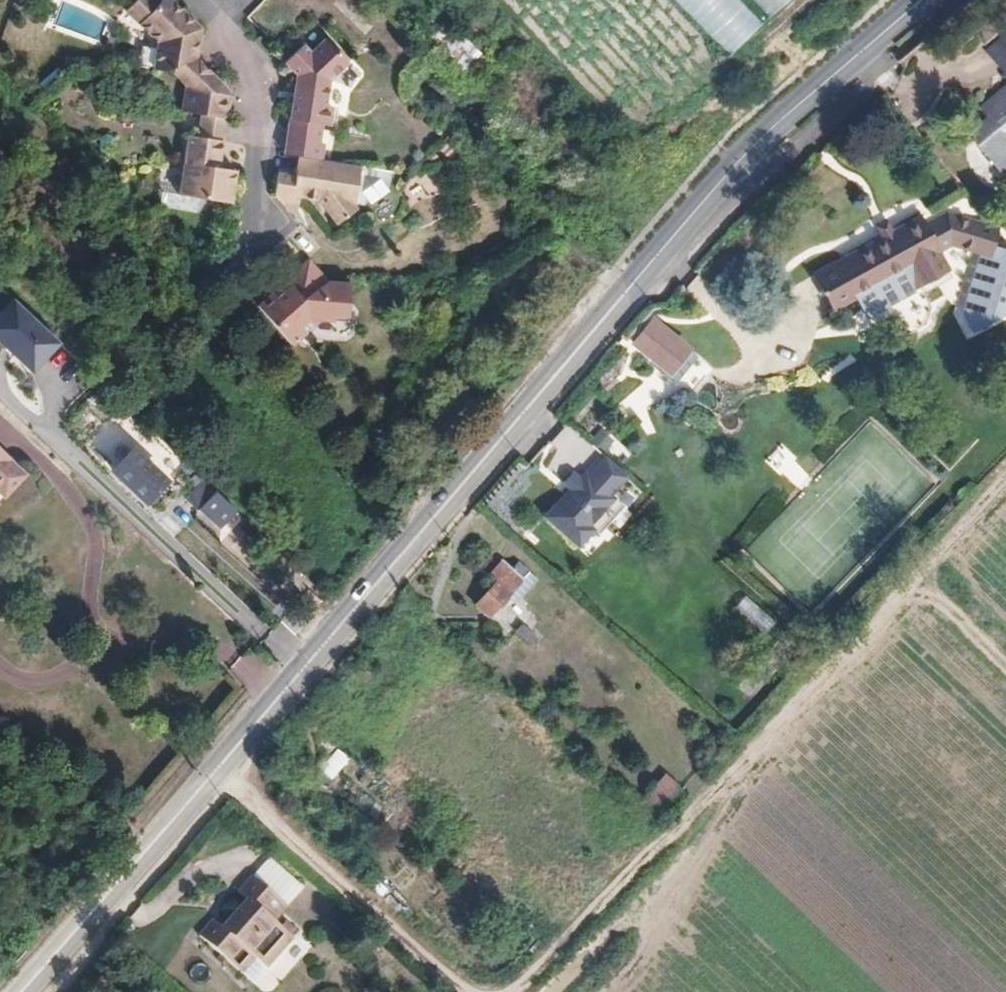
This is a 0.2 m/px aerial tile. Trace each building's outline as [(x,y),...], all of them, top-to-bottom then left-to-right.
[(224,119),(229,92),(192,57),(196,27),(169,0),(157,0),(155,1),(154,0),(132,0),(122,11),(157,41),(152,68),(171,71),(185,86),(180,111),(199,115),(224,119)] [(735,0),(672,0),(730,60),(763,29),(735,0)] [(766,14),(780,0),(753,0),(766,14)] [(294,74),(282,151),(296,154),(319,158),(322,142),(317,141),(320,123),(326,124),(330,104),(323,103),(327,78),(345,58),(321,36),(306,51),(299,43),(281,61),(294,74)] [(985,62),(1005,86),(977,110),(985,120),(968,135),(1000,173),(1005,169),(1005,45),(985,62)] [(220,140),(224,119),(199,115),(195,136),(220,140)] [(216,168),(220,140),(195,136),(186,134),(176,193),(196,197),(228,202),(233,171),(216,168)] [(319,158),(296,154),(293,173),(275,171),(272,192),(293,218),(296,197),(315,200),(334,223),(353,207),(351,204),(358,164),(319,158)] [(1004,207),(1005,205),(1005,193),(997,185),(989,193),(1004,207)] [(176,193),(160,191),(158,201),(162,205),(194,210),(196,197),(176,193)] [(920,216),(813,275),(832,309),(850,299),(909,267),(919,285),(947,270),(936,251),(950,244),(981,253),(964,310),(972,326),(1005,312),(1005,247),(994,244),(999,227),(947,211),(925,223),(920,216)] [(255,302),(288,340),(317,315),(345,318),(351,279),(322,274),(306,256),(280,279),(281,280),(270,290),(269,289),(255,302)] [(0,290),(0,348),(27,374),(56,344),(0,290)] [(630,345),(653,364),(666,374),(686,351),(650,322),(630,345)] [(699,362),(686,351),(666,374),(662,378),(675,389),(699,362)] [(650,368),(662,378),(666,374),(653,364),(650,368)] [(132,450),(111,472),(140,500),(161,478),(132,450)] [(0,453),(0,496),(8,503),(27,482),(12,468),(14,466),(0,453)] [(623,479),(596,454),(576,475),(570,469),(559,483),(566,490),(542,518),(576,550),(592,531),(586,523),(612,501),(607,495),(623,479)] [(231,509),(213,492),(197,509),(215,526),(231,509)] [(511,569),(501,560),(488,575),(496,582),(475,606),(487,617),(508,594),(516,600),(535,578),(517,561),(511,569)] [(534,646),(538,642),(530,635),(533,631),(522,622),(515,631),(534,646)] [(335,748),(318,771),(331,781),(348,758),(335,748)] [(665,772),(639,801),(658,819),(682,793),(673,786),(676,781),(665,772)] [(187,922),(228,959),(240,946),(252,956),(280,924),(261,907),(274,893),(241,863),(227,878),(236,886),(209,914),(201,907),(187,922)] [(187,922),(185,924),(226,960),(228,959),(187,922)]
